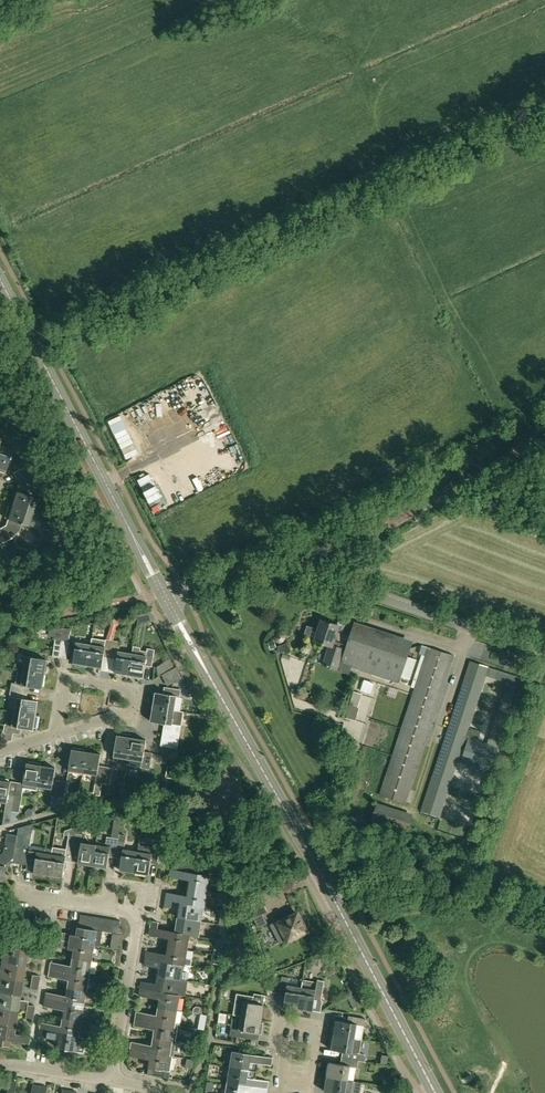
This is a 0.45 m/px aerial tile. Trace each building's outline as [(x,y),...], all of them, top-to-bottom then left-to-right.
[(0,446),(0,471),(3,473),(11,450),(0,446)] [(15,479),(28,473),(24,466),(11,473),(15,479)] [(31,479),(28,473),(15,479),(18,485),(31,479)] [(16,491),(11,505),(31,512),(36,498),(16,491)] [(26,526),(27,524),(31,526),(35,513),(31,512),(11,505),(10,507),(7,506),(3,518),(6,519),(26,526)] [(0,527),(0,533),(4,542),(11,538),(5,525),(0,527)] [(296,549),(305,546),(302,537),(293,540),(296,549)] [(5,559),(8,564),(15,561),(12,555),(5,559)] [(111,628),(119,626),(117,619),(110,620),(111,628)] [(341,663),(351,635),(337,631),(339,625),(321,619),(315,641),(319,642),(330,646),(323,664),(348,673),(351,666),(341,663)] [(402,673),(410,648),(352,629),(351,635),(341,663),(351,666),(398,683),(402,673)] [(90,644),(86,665),(100,667),(102,657),(109,658),(112,640),(106,639),(104,639),(91,637),(90,644)] [(55,639),(52,656),(59,658),(62,640),(55,639)] [(62,640),(59,658),(65,659),(67,659),(70,642),(62,640)] [(113,672),(127,675),(131,653),(116,651),(118,641),(112,640),(109,658),(115,659),(113,672)] [(75,641),(72,663),(74,663),(73,667),(84,668),(85,665),(86,665),(90,644),(75,641)] [(454,655),(429,647),(380,795),(405,803),(454,655)] [(140,654),(131,653),(127,675),(129,675),(129,677),(140,679),(140,677),(142,677),(144,666),(150,667),(153,650),(147,649),(147,651),(141,650),(140,654)] [(23,671),(44,674),(44,671),(46,672),(48,661),(46,660),(25,656),(23,671)] [(170,659),(157,667),(158,675),(174,666),(170,659)] [(497,664),(495,669),(471,661),(421,811),(439,817),(458,760),(490,770),(520,677),(502,671),(504,666),(497,664)] [(176,667),(167,672),(173,683),(182,678),(176,667)] [(44,674),(23,671),(18,670),(16,683),(11,682),(10,690),(27,692),(28,686),(41,688),(44,674)] [(374,683),(364,680),(361,690),(371,693),(374,683)] [(154,693),(152,707),(173,710),(176,698),(176,696),(180,697),(181,690),(165,687),(163,695),(154,693)] [(16,699),(14,712),(35,715),(37,701),(26,699),(27,692),(10,690),(9,698),(16,699)] [(362,693),(353,691),(350,705),(346,718),(356,721),(360,708),(358,707),(362,693)] [(183,712),(173,710),(152,707),(149,721),(163,724),(161,738),(177,741),(180,727),(183,712)] [(35,716),(35,715),(14,712),(9,711),(7,725),(4,724),(3,732),(20,735),(21,728),(33,730),(33,729),(33,728),(36,728),(38,717),(35,716)] [(127,764),(127,759),(131,738),(130,738),(130,735),(118,733),(117,736),(116,735),(112,761),(127,764)] [(145,740),(131,738),(127,759),(127,764),(141,766),(141,768),(151,770),(154,753),(143,751),(145,740)] [(176,749),(177,741),(161,738),(159,746),(176,749)] [(207,749),(209,758),(221,754),(217,746),(207,749)] [(67,771),(82,773),(86,751),(83,751),(83,749),(72,747),(71,749),(67,771)] [(100,754),(86,751),(82,773),(97,776),(96,782),(102,784),(104,766),(98,765),(100,754)] [(25,763),(21,783),(20,788),(36,790),(37,787),(40,765),(41,763),(30,761),(29,763),(25,763)] [(54,768),(40,765),(37,787),(50,789),(49,796),(56,797),(59,780),(52,779),(54,768)] [(104,766),(102,784),(109,785),(112,768),(104,766)] [(14,794),(7,793),(9,782),(7,782),(7,780),(0,778),(0,802),(5,803),(3,810),(11,812),(14,794)] [(66,782),(59,780),(56,797),(63,798),(66,782)] [(20,795),(14,794),(11,812),(18,813),(21,795),(20,795)] [(412,818),(376,806),(368,828),(404,840),(412,818)] [(166,824),(169,821),(162,814),(159,818),(166,824)] [(25,832),(25,833),(30,834),(32,834),(34,824),(26,826),(25,832)] [(73,851),(76,831),(77,827),(65,830),(64,835),(68,836),(65,850),(73,851)] [(77,864),(91,866),(95,845),(88,844),(89,842),(84,836),(80,835),(80,831),(76,831),(73,851),(79,852),(77,864)] [(3,881),(6,866),(5,866),(5,864),(10,860),(12,860),(11,863),(19,864),(22,846),(23,836),(18,835),(8,834),(5,848),(6,848),(5,855),(0,858),(0,880),(3,881)] [(118,834),(117,839),(114,858),(120,859),(118,871),(133,873),(137,852),(123,850),(124,843),(125,835),(118,834)] [(107,857),(114,858),(117,839),(106,837),(105,844),(95,842),(95,845),(91,866),(105,869),(107,857)] [(22,846),(19,864),(26,865),(31,866),(32,858),(35,858),(32,873),(47,875),(51,854),(51,851),(51,850),(30,846),(30,848),(28,847),(22,846)] [(138,846),(137,852),(133,873),(147,876),(149,864),(156,866),(156,865),(161,866),(162,856),(158,856),(159,848),(152,847),(152,848),(138,846)] [(65,856),(51,854),(47,875),(62,878),(65,856)] [(189,880),(188,888),(207,891),(209,875),(170,869),(168,876),(189,880)] [(204,906),(207,891),(188,888),(187,896),(166,892),(165,899),(172,901),(180,902),(203,906),(204,906)] [(269,914),(261,897),(247,904),(254,921),(269,914)] [(171,908),(172,901),(165,899),(163,906),(171,908)] [(180,902),(177,917),(200,921),(203,906),(180,902)] [(278,921),(273,924),(276,930),(274,931),(280,944),(287,940),(288,941),(307,931),(306,929),(307,928),(305,924),(303,924),(298,913),(279,923),(278,921)] [(84,928),(86,915),(80,914),(78,927),(84,928)] [(84,928),(91,929),(93,916),(86,915),(84,928)] [(99,917),(93,916),(91,929),(95,930),(95,931),(97,932),(99,917)] [(97,932),(102,932),(104,933),(106,918),(99,917),(97,932)] [(200,921),(177,917),(175,932),(189,935),(198,937),(200,921)] [(104,933),(111,934),(113,919),(106,918),(104,933)] [(113,919),(111,934),(117,935),(119,920),(113,919)] [(151,921),(149,928),(157,929),(158,922),(151,921)] [(102,932),(97,932),(95,931),(95,930),(91,929),(84,928),(78,927),(77,927),(75,936),(55,933),(54,939),(67,941),(69,942),(93,946),(97,946),(98,941),(101,938),(102,932)] [(169,939),(168,947),(186,950),(189,935),(175,932),(157,929),(149,928),(148,935),(169,939)] [(54,939),(53,947),(61,948),(66,949),(67,941),(54,939)] [(27,961),(29,962),(31,961),(32,951),(9,947),(10,942),(0,940),(0,942),(0,946),(4,947),(1,962),(26,966),(27,961)] [(73,950),(72,958),(91,961),(93,946),(69,942),(68,949),(73,950)] [(185,959),(186,950),(168,947),(167,955),(146,951),(144,959),(183,965),(190,966),(191,960),(185,959)] [(43,960),(44,952),(37,951),(36,959),(43,960)] [(88,976),(91,961),(72,958),(71,965),(50,962),(49,970),(88,976)] [(158,968),(157,976),(180,980),(186,981),(187,973),(182,972),(183,965),(144,959),(143,966),(158,968)] [(26,966),(1,962),(0,969),(0,977),(24,981),(26,966)] [(67,988),(86,991),(88,976),(49,970),(48,976),(68,980),(67,988)] [(32,982),(39,983),(40,976),(33,975),(32,982)] [(273,975),(266,977),(270,986),(276,984),(273,975)] [(186,981),(180,980),(157,976),(156,981),(154,980),(154,984),(141,982),(140,989),(182,997),(185,997),(185,995),(186,996),(188,982),(186,981)] [(282,976),(279,993),(285,994),(283,1006),(298,1008),(301,988),(297,987),(298,979),(282,976)] [(22,996),(24,981),(0,977),(0,992),(22,996)] [(298,1008),(312,1011),(314,999),(321,1000),(324,981),(317,980),(317,982),(303,980),(301,988),(298,1008)] [(38,990),(39,983),(32,982),(31,989),(38,990)] [(347,986),(350,992),(355,990),(351,983),(347,986)] [(83,1006),(86,991),(67,988),(66,996),(45,992),(44,1000),(83,1006)] [(159,1000),(158,1007),(177,1011),(179,998),(184,998),(185,997),(182,997),(140,989),(139,996),(159,1000)] [(27,1012),(34,1014),(35,1007),(28,1006),(26,1003),(22,1002),(21,1000),(22,996),(0,992),(0,1008),(19,1011),(27,1012)] [(236,993),(233,1015),(241,1016),(261,1019),(264,1004),(252,1002),(253,996),(236,993)] [(81,1021),(83,1006),(44,1000),(43,1006),(63,1010),(62,1018),(81,1021)] [(135,1019),(174,1026),(177,1011),(158,1007),(157,1015),(136,1012),(135,1019)] [(19,1011),(0,1008),(0,1023),(17,1026),(19,1011)] [(33,1021),(34,1014),(27,1012),(26,1020),(33,1021)] [(227,1014),(220,1013),(218,1022),(225,1023),(227,1014)] [(198,1030),(200,1030),(205,1031),(207,1015),(201,1014),(198,1030)] [(247,1032),(259,1033),(262,1034),(264,1022),(261,1022),(261,1019),(241,1016),(239,1029),(231,1028),(229,1036),(246,1038),(247,1032)] [(336,1021),(333,1034),(353,1038),(356,1024),(364,1026),(365,1018),(349,1016),(347,1023),(336,1021)] [(40,1023),(39,1030),(79,1036),(81,1021),(62,1018),(61,1026),(40,1023)] [(155,1029),(153,1038),(176,1042),(179,1026),(174,1026),(135,1019),(133,1026),(155,1029)] [(1,1046),(2,1039),(27,1043),(28,1036),(15,1034),(17,1026),(0,1023),(0,1046),(1,1046)] [(39,1030),(38,1037),(58,1040),(57,1049),(83,1053),(85,1037),(79,1036),(39,1030)] [(333,1034),(331,1049),(343,1051),(342,1058),(358,1060),(364,1062),(365,1057),(363,1054),(359,1054),(351,1052),(353,1038),(333,1034)] [(131,1042),(130,1049),(173,1057),(174,1057),(176,1042),(153,1038),(152,1046),(131,1042)] [(99,1042),(91,1040),(89,1051),(98,1052),(99,1042)] [(130,1049),(129,1056),(150,1060),(148,1068),(170,1072),(173,1057),(130,1049)] [(270,1065),(272,1058),(270,1058),(265,1057),(233,1051),(230,1067),(256,1071),(257,1067),(255,1065),(256,1063),(258,1063),(270,1065)] [(389,1056),(382,1055),(381,1063),(388,1064),(389,1056)] [(329,1062),(327,1077),(347,1080),(349,1066),(357,1068),(358,1060),(342,1058),(341,1064),(329,1062)] [(256,1071),(230,1067),(227,1082),(266,1088),(267,1081),(255,1079),(253,1079),(253,1077),(256,1076),(256,1071)] [(324,1090),(336,1092),(351,1092),(353,1081),(347,1080),(327,1077),(324,1090)] [(9,1081),(7,1092),(14,1092),(16,1082),(9,1081)] [(207,1082),(205,1092),(213,1092),(214,1083),(207,1082)] [(244,1092),(252,1092),(265,1092),(266,1088),(227,1082),(226,1092),(244,1092)] [(39,1086),(31,1085),(30,1092),(38,1092),(39,1086)]
